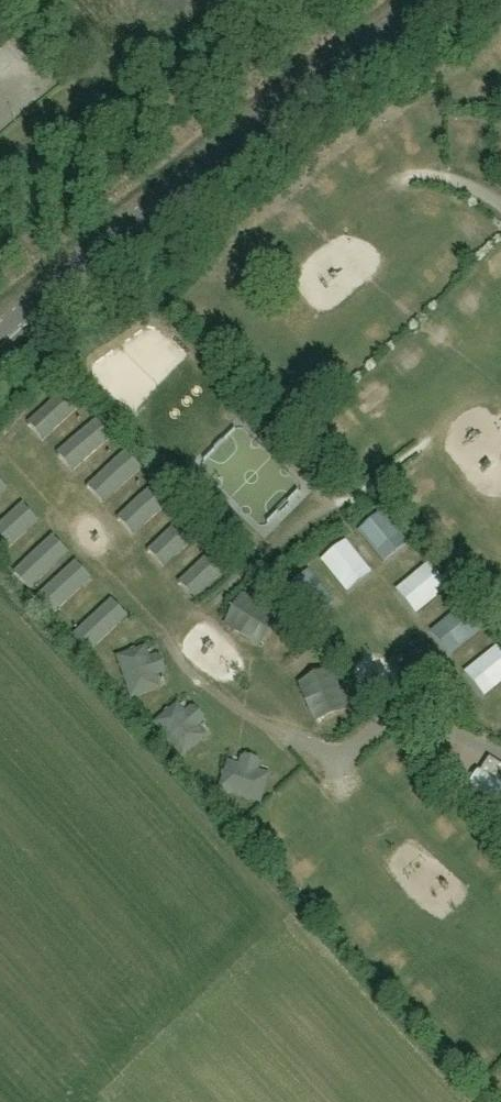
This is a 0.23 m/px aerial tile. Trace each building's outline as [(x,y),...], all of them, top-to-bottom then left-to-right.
[(488,262),(500,276),(500,249),(488,262)] [(410,346),(397,355),(411,375),(424,366),(410,346)] [(375,408),(390,392),(374,377),(358,393),(375,408)] [(35,422),(52,439),(86,406),(69,388),(35,422)] [(70,458),(81,469),(116,436),(106,425),(70,458)] [(134,456),(99,490),(111,502),(145,468),(134,456)] [(12,489),(1,476),(0,477),(0,499),(12,489)] [(396,493),(412,509),(428,494),(413,478),(396,493)] [(151,487),(124,517),(143,533),(169,503),(151,487)] [(0,535),(0,540),(7,548),(42,520),(32,508),(0,535)] [(382,513),(361,529),(378,550),(398,533),(382,513)] [(345,542),(324,558),(341,579),(361,563),(345,542)] [(428,567),(407,583),(423,604),(444,587),(428,567)] [(77,571),(46,597),(56,609),(87,583),(77,571)] [(308,571),(287,588),(304,608),(324,592),(308,571)] [(462,608),(441,624),(457,645),(478,629),(462,608)] [(82,633),(90,646),(121,624),(113,612),(82,633)] [(475,666),(491,686),(500,679),(500,656),(496,649),(475,666)] [(490,759),(462,802),(494,823),(500,812),(500,766),(490,759)] [(299,862),(290,870),(302,885),(312,877),(299,862)] [(452,1044),(462,1038),(450,1019),(440,1025),(452,1044)]
